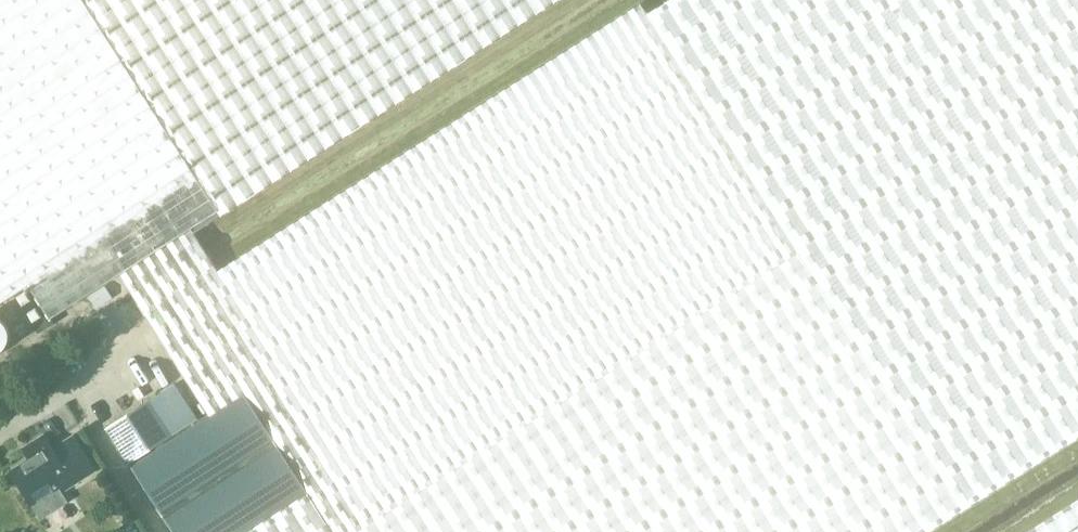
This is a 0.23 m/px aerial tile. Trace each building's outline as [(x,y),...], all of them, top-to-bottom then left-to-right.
[(28,284),(50,319),(119,275),(131,294),(133,297),(205,251),(189,225),(204,216),(205,219),(551,0),(0,0),(0,302),(28,284)] [(646,13),(640,3),(217,270),(205,251),(133,297),(208,416),(161,446),(159,443),(145,452),(148,455),(130,466),(173,531),(926,531),(1077,436),(1077,0),(667,0),(646,13)] [(33,330),(46,322),(28,294),(15,302),(33,330)] [(58,369),(68,363),(64,357),(55,363),(58,369)] [(145,452),(159,443),(197,417),(173,383),(106,428),(128,464),(145,452)] [(32,456),(10,471),(26,496),(52,480),(60,491),(95,469),(74,435),(59,444),(60,447),(55,450),(44,434),(25,446),(32,456)] [(1026,531),(1077,531),(1077,499),(1026,531)]
